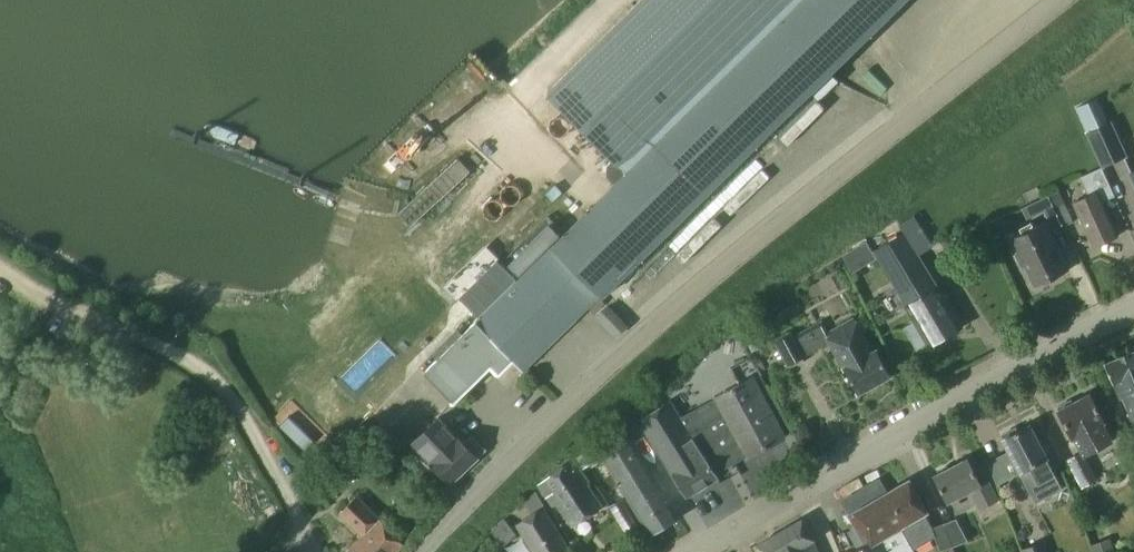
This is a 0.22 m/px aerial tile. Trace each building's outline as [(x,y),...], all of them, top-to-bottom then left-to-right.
[(549,91),(615,157),(608,163),(608,174),(615,181),(565,231),(549,215),(501,262),(498,259),(460,297),(479,316),(475,319),(477,320),(425,372),(451,398),(451,404),(456,404),(491,369),(498,375),(501,374),(515,362),(524,371),(602,295),(604,297),(813,91),(820,97),(836,81),(836,79),(831,73),(905,0),(641,0),(549,91)] [(1088,131),(1109,121),(1097,97),(1077,107),(1088,131)] [(1128,155),(1112,120),(1109,121),(1088,131),(1087,131),(1103,167),(1128,155)] [(1116,195),(1103,167),(1081,176),(1090,195),(1074,202),(1094,246),(1119,235),(1103,201),(1116,195)] [(1059,190),(1050,195),(1056,207),(1065,202),(1059,190)] [(1043,208),(1053,229),(1062,224),(1047,194),(1038,198),(1043,208)] [(1068,271),(1044,220),(1012,236),(1017,248),(1014,249),(1024,270),(1027,268),(1036,286),(1038,285),(1042,287),(1050,283),(1051,279),(1068,271)] [(890,239),(874,249),(908,305),(906,306),(914,321),(905,326),(918,348),(927,342),(930,346),(963,326),(940,286),(938,287),(905,231),(902,232),(895,221),(883,228),(890,239)] [(628,325),(609,306),(598,316),(617,335),(628,325)] [(854,318),(830,332),(827,333),(828,337),(826,338),(828,342),(857,394),(892,374),(878,349),(874,352),(857,321),(856,322),(854,318)] [(791,334),(775,342),(789,366),(804,357),(803,355),(828,342),(826,338),(828,337),(827,333),(830,332),(823,320),(793,337),(791,334)] [(757,331),(745,338),(753,351),(765,345),(757,331)] [(1105,362),(1121,399),(1124,397),(1133,419),(1133,418),(1133,349),(1105,362)] [(788,437),(754,374),(708,400),(679,415),(670,402),(641,421),(688,495),(718,476),(716,474),(746,456),(748,458),(788,437)] [(1059,409),(1058,410),(1073,439),(1075,438),(1081,451),(1066,459),(1082,488),(1100,478),(1086,453),(1112,439),(1104,423),(1105,422),(1090,393),(1072,403),(1071,400),(1058,407),(1059,409)] [(457,434),(440,416),(413,441),(451,482),(479,456),(479,455),(486,448),(473,435),(466,442),(458,434),(457,434)] [(1015,428),(1002,434),(1004,438),(1002,439),(1019,472),(1020,472),(1032,494),(1050,485),(1048,480),(1054,476),(1051,470),(1064,463),(1048,434),(1037,439),(1030,425),(1017,432),(1015,428)] [(680,515),(633,438),(603,457),(650,534),(680,515)] [(590,482),(574,459),(538,484),(548,497),(552,494),(574,526),(603,505),(588,484),(590,482)] [(979,484),(966,459),(933,476),(947,502),(970,490),(980,509),(998,500),(988,480),(979,484)] [(890,492),(880,477),(842,500),(851,514),(850,515),(858,529),(851,533),(860,548),(849,551),(910,551),(914,550),(903,531),(909,527),(907,523),(889,492),(890,492)] [(941,550),(953,546),(944,523),(934,526),(925,512),(928,510),(910,480),(890,492),(889,492),(907,523),(909,527),(903,531),(914,550),(936,537),(941,550)] [(358,496),(341,513),(363,535),(348,551),(396,551),(404,544),(358,496)] [(623,497),(609,506),(627,534),(641,526),(623,497)] [(547,510),(520,526),(536,551),(566,551),(571,549),(547,510)] [(495,543),(500,549),(507,544),(518,535),(505,518),(495,526),(487,532),(492,537),(495,543)] [(758,544),(762,551),(817,551),(812,541),(814,539),(802,518),(758,544)] [(944,523),(953,546),(968,540),(957,518),(944,523)] [(569,544),(574,551),(586,551),(578,538),(569,544)] [(1092,545),(1094,551),(1116,551),(1110,538),(1092,545)] [(1044,541),(1022,549),(1023,551),(1048,551),(1044,541)]
